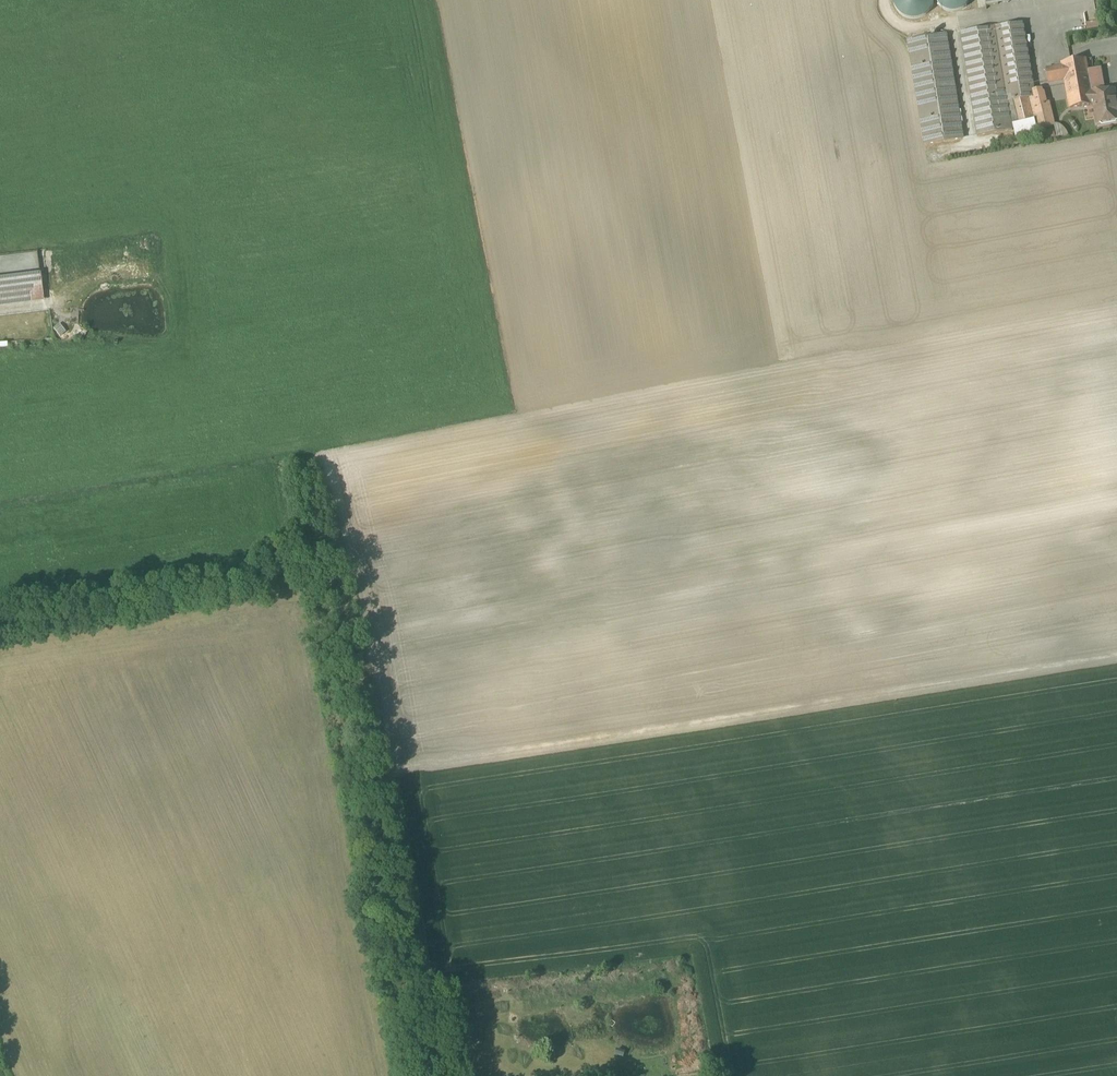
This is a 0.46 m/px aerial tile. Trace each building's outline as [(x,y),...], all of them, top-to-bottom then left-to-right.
[(986,9),(1041,0),(985,0),(986,9)] [(1023,25),(960,35),(977,139),(1013,133),(1012,127),(1034,122),(1036,133),(1055,129),(1049,105),(1045,106),(1042,91),(1034,93),(1023,25)] [(945,38),(909,43),(926,147),(962,141),(945,38)] [(1085,61),(1062,66),(1062,69),(1046,72),(1048,78),(1064,75),(1065,82),(1088,77),(1085,61)] [(1065,82),(1064,75),(1048,78),(1049,85),(1065,82),(1070,111),(1095,105),(1096,114),(1095,114),(1097,124),(1116,121),(1116,111),(1113,91),(1091,94),(1088,77),(1065,82)] [(0,280),(0,309),(43,303),(40,276),(0,280)]
